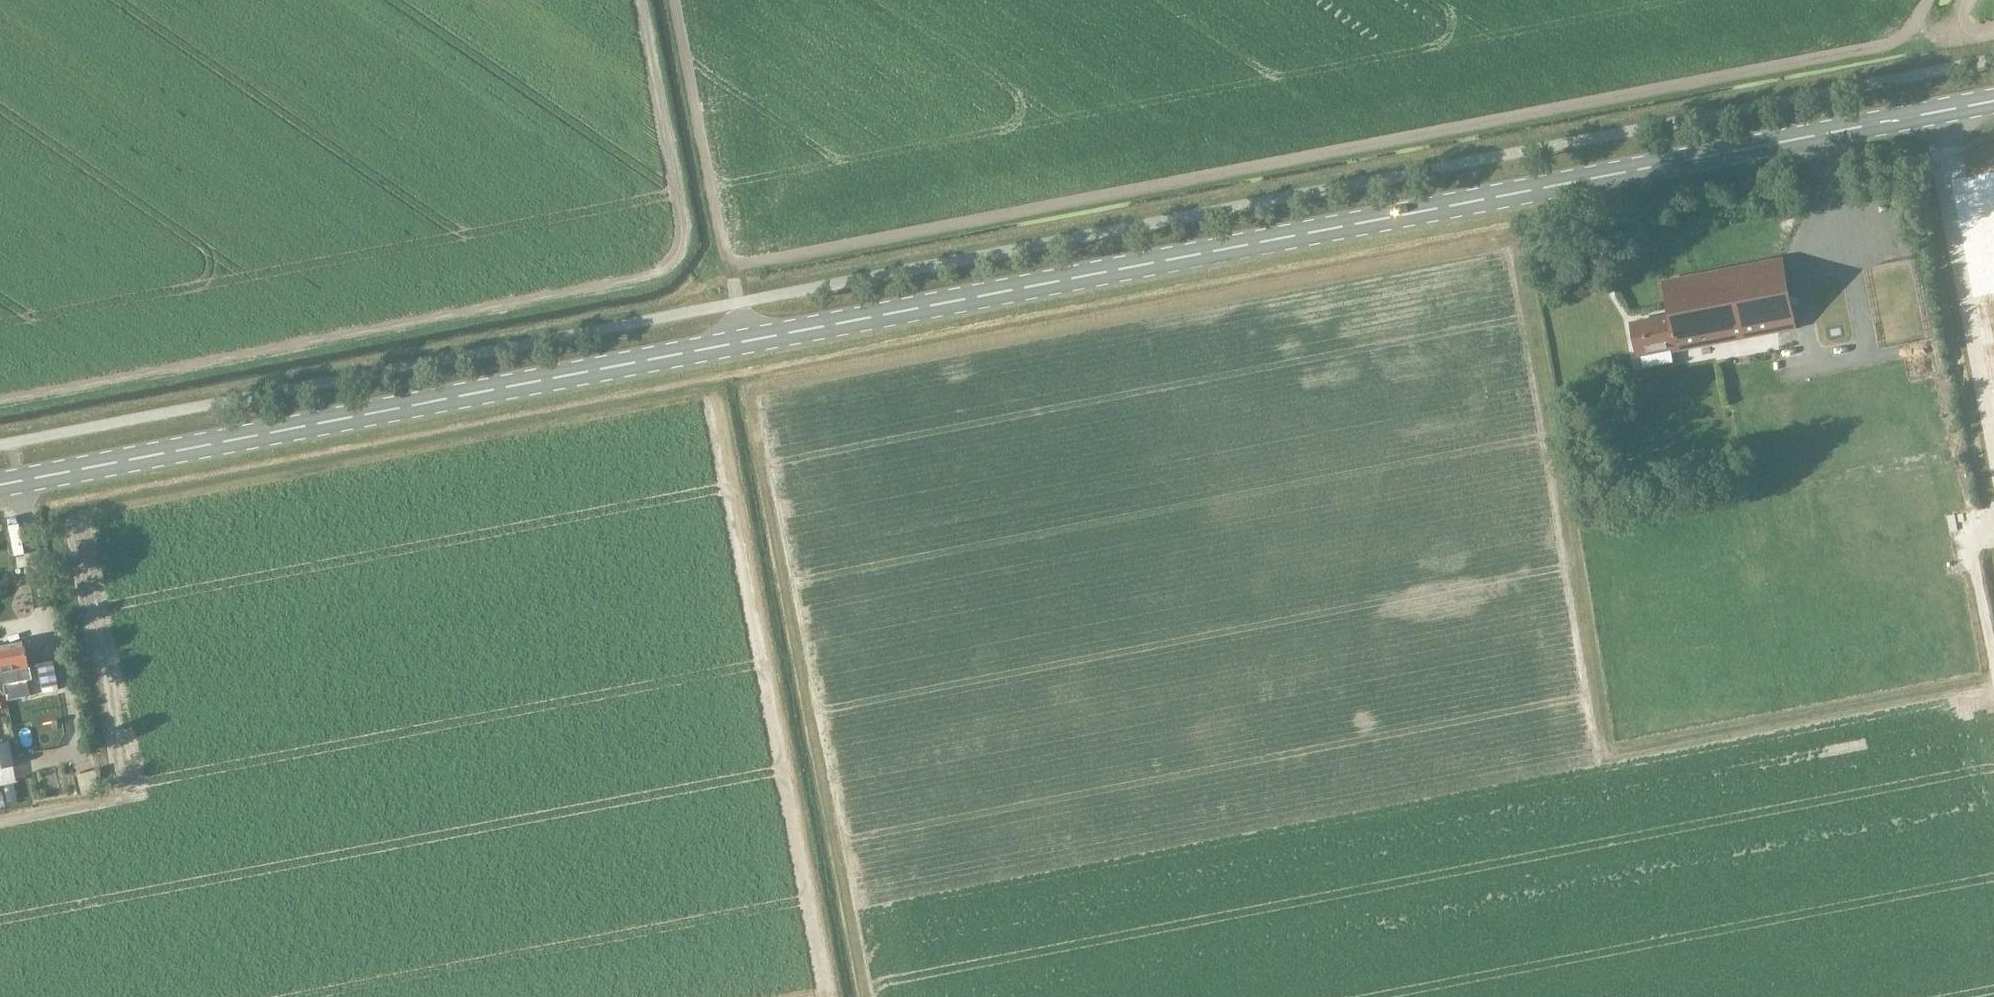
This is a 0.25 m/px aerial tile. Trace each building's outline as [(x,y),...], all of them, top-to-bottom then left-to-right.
[(1672,352),(1796,328),(1783,259),(1664,282),(1670,316),(1632,323),(1638,355),(1672,349),(1672,352)] [(1872,301),(1874,317),(1868,318),(1870,339),(1861,341),(1862,352),(1887,349),(1880,300),(1872,301)] [(3,686),(31,680),(29,667),(28,667),(23,643),(0,647),(0,684),(0,686),(3,686)] [(55,689),(52,668),(37,670),(40,691),(55,689)] [(13,764),(8,740),(0,742),(0,767),(13,764)] [(83,767),(87,780),(104,774),(100,762),(83,767)] [(7,799),(19,798),(17,781),(6,782),(7,799)]
